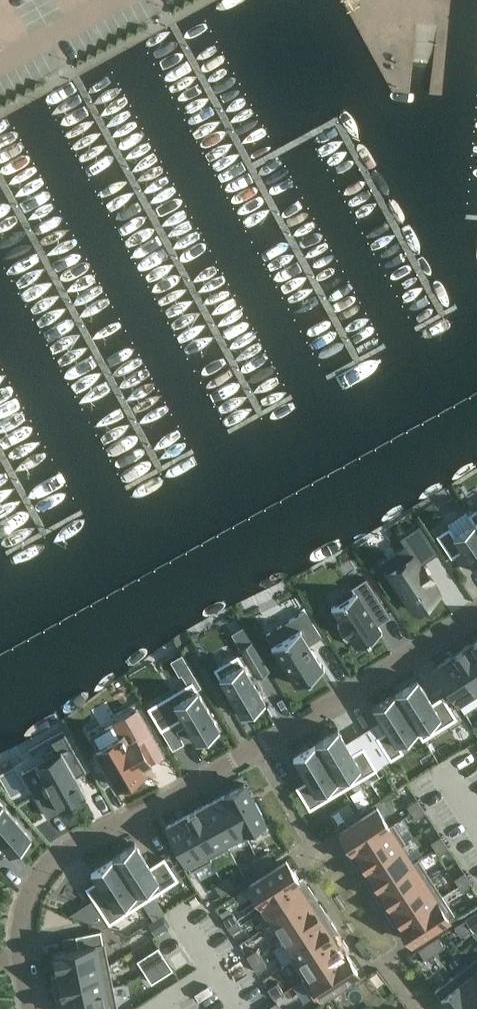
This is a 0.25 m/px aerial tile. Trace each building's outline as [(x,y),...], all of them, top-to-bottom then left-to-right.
[(439,536),(452,557),(463,551),(476,572),(476,525),(475,522),(454,536),(450,529),(439,536)] [(406,546),(381,563),(413,611),(439,594),(430,581),(433,579),(424,566),(421,568),(407,547),(425,535),(419,526),(401,539),(406,546)] [(356,593),(332,608),(340,621),(338,622),(347,636),(349,634),(357,647),(382,631),(378,625),(391,616),(367,578),(352,587),(356,593)] [(305,611),(265,635),(266,636),(267,635),(296,682),(295,683),(295,684),(324,667),(324,666),(322,666),(308,644),(319,637),(304,613),(306,612),(305,611)] [(238,654),(214,668),(219,677),(221,676),(243,714),(267,700),(253,677),(256,675),(257,677),(269,670),(252,642),(240,648),(243,654),(239,656),(238,654)] [(453,655),(476,689),(476,691),(476,651),(472,643),(453,655)] [(453,655),(434,667),(457,702),(476,689),(453,655)] [(420,679),(397,693),(419,731),(424,739),(458,719),(443,695),(433,702),(420,679)] [(170,696),(149,708),(162,730),(182,718),(196,742),(219,728),(197,690),(193,683),(170,696)] [(397,693),(374,706),(388,729),(376,735),(391,759),(404,751),(400,743),(419,731),(397,693)] [(135,705),(87,732),(97,750),(117,785),(126,780),(128,782),(135,778),(133,776),(143,770),(140,765),(146,761),(147,763),(163,755),(137,709),(135,705)] [(339,729),(317,743),(343,789),(377,769),(363,745),(352,752),(339,729)] [(48,781),(33,790),(47,817),(74,802),(73,801),(83,796),(87,794),(85,790),(77,776),(73,769),(81,764),(85,771),(86,771),(65,733),(55,739),(52,740),(58,751),(59,753),(38,764),(48,781)] [(317,743),(294,756),(307,779),(295,786),(310,810),(343,789),(317,743)] [(245,783),(225,794),(245,830),(249,838),(269,828),(245,783)] [(225,794),(206,804),(225,840),(226,840),(245,830),(225,794)] [(418,799),(408,806),(412,812),(413,812),(423,806),(418,799)] [(11,854),(31,836),(3,803),(0,800),(0,842),(11,854)] [(206,804),(187,814),(210,858),(211,857),(230,847),(226,840),(225,840),(206,804)] [(423,806),(413,812),(417,819),(427,813),(423,806)] [(377,807),(340,831),(352,850),(355,849),(389,826),(377,807)] [(187,814),(167,825),(191,871),(212,860),(211,857),(210,858),(187,814)] [(389,826),(355,849),(356,850),(366,867),(401,845),(389,826)] [(442,835),(432,842),(436,849),(446,842),(442,835)] [(446,842),(436,849),(440,855),(451,849),(446,842)] [(136,843),(114,857),(143,902),(154,895),(180,879),(166,857),(151,866),(136,843)] [(401,845),(366,867),(378,885),(413,863),(412,862),(401,845)] [(266,853),(259,857),(265,867),(272,863),(266,853)] [(114,857),(92,871),(107,895),(96,902),(110,924),(143,902),(114,857)] [(259,857),(252,861),(259,871),(265,867),(259,857)] [(413,863),(378,885),(390,903),(431,877),(419,858),(412,862),(413,863)] [(287,861),(250,885),(262,904),(297,881),(299,880),(287,861)] [(465,872),(455,878),(460,885),(470,878),(465,872)] [(230,876),(223,880),(229,891),(236,886),(230,876)] [(431,877),(390,903),(401,921),(443,895),(431,877)] [(470,878),(460,885),(464,892),(474,885),(470,878)] [(223,880),(216,885),(223,895),(229,891),(223,880)] [(297,881),(262,904),(273,922),(308,899),(298,883),(297,881)] [(401,921),(399,923),(400,924),(412,942),(455,914),(443,895),(401,921)] [(308,899),(273,922),(285,940),(320,917),(308,899)] [(472,931),(476,928),(476,912),(465,919),(466,921),(471,930),(472,931)] [(234,913),(224,919),(228,926),(238,919),(234,913)] [(155,934),(169,926),(161,914),(154,919),(148,922),(155,934)] [(320,917),(285,940),(297,958),(332,935),(320,917)] [(238,919),(228,926),(233,933),(243,926),(238,919)] [(466,921),(456,928),(462,938),(472,931),(471,930),(466,921)] [(78,947),(54,952),(59,975),(110,965),(105,942),(104,942),(101,931),(76,936),(78,947)] [(297,958),(293,961),(304,979),(343,953),(332,935),(297,958)] [(439,937),(429,943),(435,954),(445,947),(439,937)] [(429,943),(419,950),(426,960),(435,954),(429,943)] [(159,947),(137,960),(144,971),(166,958),(159,947)] [(257,949),(247,955),(252,962),(262,956),(257,949)] [(304,979),(302,980),(315,1000),(358,972),(346,953),(345,952),(343,953),(304,979)] [(262,956),(252,962),(259,973),(269,966),(262,956)] [(166,958),(144,971),(151,982),(173,968),(166,958)] [(453,976),(476,1007),(476,972),(470,963),(453,976)] [(110,965),(59,975),(63,996),(114,986),(110,965)] [(435,990),(450,1008),(476,1008),(476,1007),(453,976),(435,990)] [(279,982),(269,989),(276,999),(286,993),(279,982)] [(63,996),(64,997),(66,1008),(114,1008),(119,1008),(114,986),(63,996)]
